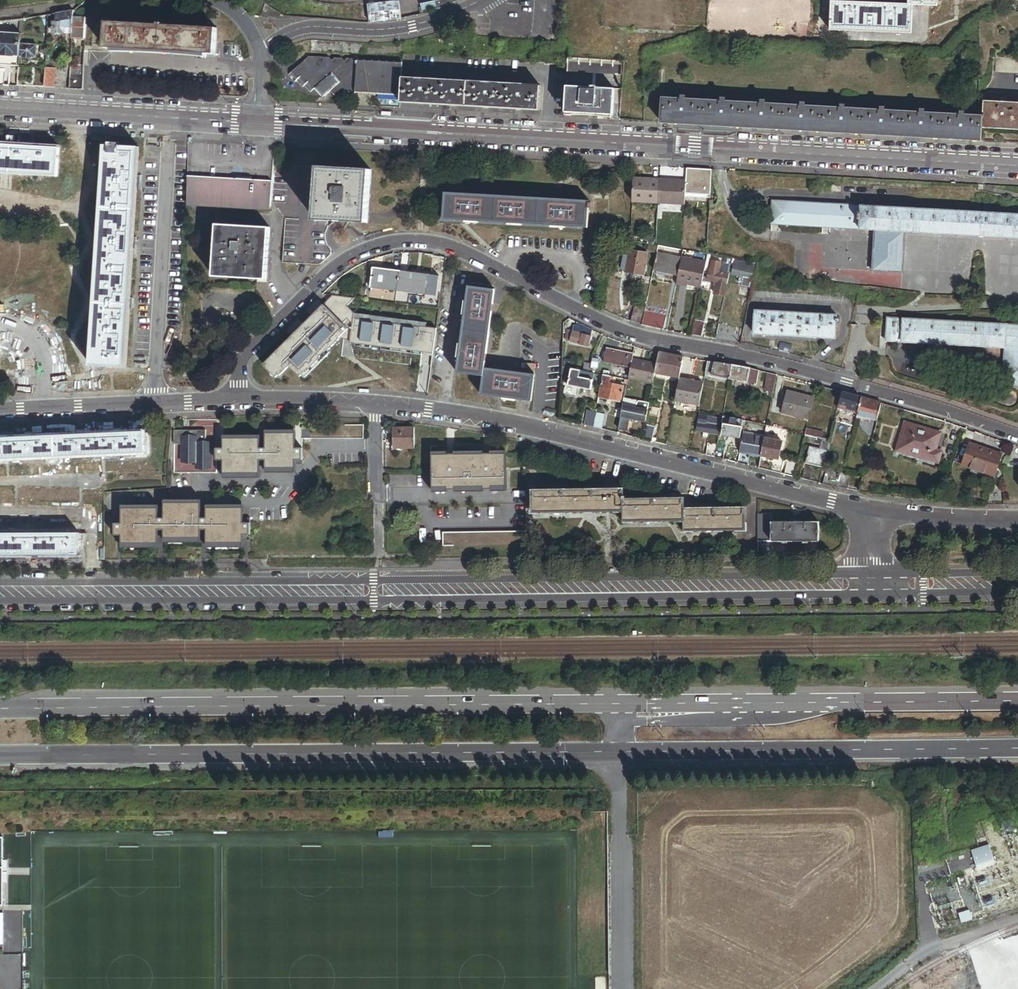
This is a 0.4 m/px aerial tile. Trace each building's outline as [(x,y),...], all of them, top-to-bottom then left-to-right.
[(438,2),(439,11),(449,7),(461,2),(461,0),(448,0),(438,2)] [(910,33),(912,4),(907,4),(831,1),(830,29),(910,33)] [(401,2),(369,6),(371,23),(403,19),(401,2)] [(422,5),(424,14),(439,11),(438,2),(422,5)] [(72,34),(73,34),(73,23),(73,19),(74,10),(68,11),(58,13),(58,22),(54,22),(54,28),(54,33),(64,34),(64,33),(72,34)] [(58,22),(58,13),(50,15),(50,16),(49,23),(49,28),(54,28),(54,22),(58,22)] [(72,40),(83,40),(84,19),(73,19),(73,23),(73,34),(72,40)] [(112,53),(207,56),(215,56),(216,31),(105,27),(104,53),(112,53)] [(21,34),(18,34),(0,33),(0,65),(19,67),(20,63),(21,43),(21,37),(21,34)] [(39,64),(40,45),(21,43),(20,63),(39,64)] [(309,57),(291,74),(297,81),(299,80),(305,86),(307,85),(312,91),(314,90),(323,98),(331,92),(335,96),(344,97),(356,86),(357,74),(358,64),(354,60),(347,60),(344,62),(342,59),(334,59),(331,61),(329,58),(309,57)] [(995,58),(994,72),(1017,74),(1017,59),(995,58)] [(622,62),(568,59),(566,85),(590,86),(597,86),(614,87),(614,89),(613,102),(620,103),(622,62)] [(402,79),(403,64),(358,61),(358,64),(357,74),(356,86),(356,94),(401,96),(402,79)] [(81,90),(82,72),(71,72),(70,89),(81,90)] [(46,88),(55,88),(55,77),(46,76),(46,88)] [(57,89),(65,89),(66,77),(58,76),(57,89)] [(401,96),(401,103),(539,111),(540,86),(402,79),(401,96)] [(613,115),(613,102),(614,89),(597,88),(597,86),(590,86),(590,88),(566,87),(565,113),(613,115)] [(983,117),(964,116),(961,116),(924,114),(921,114),(885,112),(881,111),(845,109),(841,109),(805,107),(801,107),(765,105),(762,104),(725,102),(722,102),(686,100),(682,100),(664,99),(662,123),(981,141),(982,128),(983,117)] [(983,117),(982,128),(1017,130),(1017,103),(984,101),(983,117)] [(57,177),(59,148),(0,145),(0,173),(57,177)] [(108,145),(104,145),(92,366),(126,368),(138,147),(119,146),(108,145)] [(272,165),(269,202),(280,215),(283,219),(285,166),(272,165)] [(285,166),(283,219),(282,263),(303,264),(303,260),(305,218),(308,167),(285,166)] [(371,170),(308,167),(305,218),(303,260),(303,264),(320,265),(330,256),(330,254),(329,251),(328,249),(326,245),(325,242),(324,240),(324,238),(325,235),(326,233),(327,231),(344,233),(349,225),(367,226),(371,170)] [(711,169),(686,168),(686,181),(685,193),(710,195),(711,169)] [(186,207),(188,207),(269,211),(269,202),(270,182),(188,178),(187,178),(186,207)] [(659,179),(633,178),(632,201),(658,202),(659,179)] [(685,193),(686,181),(659,179),(658,202),(684,204),(685,193)] [(530,197),(445,193),(443,219),(588,226),(588,207),(591,207),(591,201),(589,201),(589,200),(530,197)] [(985,237),(1017,239),(1017,215),(772,201),(771,224),(831,228),(875,230),(873,271),(903,273),(905,232),(979,236),(985,237)] [(268,229),(215,226),(213,277),(265,280),(268,229)] [(646,253),(629,251),(629,256),(623,255),(621,269),(626,270),(626,272),(643,275),(646,253)] [(681,257),(657,253),(652,270),(653,270),(678,274),(681,257)] [(676,282),(700,287),(706,261),(682,256),(681,257),(678,274),(676,282)] [(726,284),(731,260),(725,259),(722,273),(719,272),(721,263),(712,261),(708,281),(715,282),(726,284)] [(753,267),(734,263),(731,277),(741,279),(739,288),(748,290),(753,267)] [(398,291),(400,271),(374,268),(372,288),(398,291)] [(428,274),(400,271),(398,291),(425,295),(427,280),(428,274)] [(436,281),(427,280),(425,295),(435,296),(436,281)] [(726,284),(715,282),(713,294),(724,296),(726,284)] [(497,289),(470,285),(458,373),(484,376),(482,395),(532,402),(536,375),(486,368),(497,289)] [(433,357),(437,329),(353,317),(354,313),(347,306),(355,298),(333,295),(327,301),(338,311),(335,315),(324,304),(323,305),(318,299),(306,310),(312,316),(304,324),(298,318),(286,330),(292,336),(265,362),(273,370),(274,369),(279,374),(280,375),(289,366),(300,376),(302,374),(308,368),(309,369),(320,358),(320,357),(327,349),(328,350),(340,339),(350,340),(350,343),(360,344),(361,342),(371,343),(370,346),(381,347),(381,345),(391,346),(391,349),(402,350),(402,347),(412,349),(422,350),(422,353),(421,355),(433,357)] [(778,300),(773,300),(756,298),(754,322),(771,323),(775,324),(807,327),(812,327),(835,329),(837,313),(839,313),(839,310),(837,310),(837,306),(814,304),(810,303),(778,300)] [(644,303),(635,302),(631,321),(640,324),(644,303)] [(642,325),(655,328),(658,315),(644,312),(642,325)] [(655,328),(664,330),(666,317),(658,315),(655,328)] [(705,322),(693,320),(692,329),(703,331),(705,322)] [(908,345),(1005,350),(1003,386),(1017,387),(1017,328),(887,321),(885,343),(888,344),(903,344),(908,345)] [(726,325),(718,324),(716,334),(715,339),(722,341),(726,325)] [(733,327),(726,325),(722,341),(729,342),(733,327)] [(740,328),(733,327),(729,342),(737,343),(740,328)] [(593,331),(584,328),(575,328),(574,332),(592,336),(593,331)] [(703,331),(692,329),(691,334),(691,335),(702,337),(703,331)] [(589,346),(592,336),(574,332),(573,332),(568,331),(566,340),(589,346)] [(612,365),(615,351),(606,349),(605,353),(602,352),(601,357),(604,358),(603,363),(605,363),(612,365)] [(612,365),(631,368),(632,360),(633,354),(622,352),(623,349),(618,349),(618,351),(615,351),(612,365)] [(660,365),(662,353),(659,353),(657,365),(655,373),(679,378),(681,369),(660,365)] [(660,365),(681,369),(684,357),(662,353),(660,365)] [(592,358),(591,365),(590,373),(594,374),(597,375),(600,360),(592,358)] [(657,365),(632,360),(631,368),(629,378),(653,383),(655,373),(657,365)] [(725,364),(707,362),(704,376),(730,380),(733,365),(725,364)] [(750,369),(733,365),(730,380),(733,380),(747,383),(750,369)] [(594,374),(590,373),(584,372),(571,369),(571,372),(570,375),(593,380),(594,374)] [(759,371),(750,369),(747,383),(756,384),(759,371)] [(776,376),(768,373),(764,391),(773,393),(777,376),(776,376)] [(602,382),(603,376),(597,375),(594,374),(593,380),(593,381),(602,382)] [(593,381),(593,380),(570,375),(568,386),(591,390),(592,385),(593,381)] [(609,388),(611,377),(603,376),(602,382),(601,387),(609,388)] [(679,380),(675,401),(699,406),(703,385),(679,380)] [(601,387),(599,398),(621,402),(623,392),(609,388),(601,387)] [(782,413),(809,420),(814,399),(814,398),(787,392),(782,413)] [(861,398),(842,392),(839,404),(848,406),(848,409),(858,411),(861,398)] [(882,404),(861,398),(858,411),(857,415),(866,417),(878,421),(882,404)] [(637,401),(629,400),(628,404),(628,407),(636,408),(637,401)] [(646,421),(649,404),(637,401),(636,408),(628,407),(627,407),(625,417),(629,418),(646,421)] [(629,418),(625,417),(627,407),(628,407),(628,404),(624,403),(623,406),(618,429),(626,431),(629,418)] [(839,404),(838,409),(847,412),(848,409),(848,406),(839,404)] [(593,428),(596,413),(587,411),(585,425),(593,428)] [(604,414),(596,413),(593,428),(601,430),(604,414)] [(808,423),(809,420),(782,413),(782,416),(808,423)] [(698,415),(697,423),(705,424),(706,416),(698,415)] [(735,420),(723,417),(722,420),(722,422),(723,424),(741,427),(743,421),(735,420)] [(218,437),(218,465),(224,464),(224,473),(261,473),(261,464),(268,464),(268,468),(297,468),(298,464),(304,464),(304,438),(365,438),(365,424),(315,424),(315,428),(304,428),(304,436),(298,436),(298,420),(268,421),(268,436),(261,436),(261,426),(224,426),(225,437),(218,437)] [(705,424),(697,423),(696,431),(703,432),(707,433),(717,434),(718,426),(710,425),(705,424)] [(742,427),(741,427),(723,424),(721,435),(740,438),(741,433),(742,427)] [(920,453),(919,457),(938,462),(941,452),(935,451),(940,434),(905,424),(898,447),(920,453)] [(642,439),(650,442),(653,427),(645,425),(644,430),(642,439)] [(394,448),(415,448),(415,428),(394,428),(394,448)] [(642,439),(644,430),(636,428),(634,438),(642,439)] [(175,473),(218,473),(218,465),(218,437),(218,430),(174,431),(175,473)] [(145,453),(144,432),(0,438),(0,459),(145,453)] [(740,449),(739,452),(750,454),(761,456),(764,438),(765,437),(743,434),(740,449)] [(829,444),(830,442),(812,437),(805,435),(802,448),(810,449),(810,448),(811,443),(821,446),(822,442),(829,444)] [(764,438),(761,456),(779,460),(783,442),(765,438),(764,438)] [(708,442),(706,456),(715,458),(715,457),(716,445),(708,442)] [(827,452),(829,444),(822,442),(821,446),(820,450),(827,452)] [(1003,456),(972,445),(966,463),(973,466),(997,474),(1003,456)] [(738,463),(739,452),(740,449),(728,446),(726,460),(738,463)] [(897,450),(919,457),(920,453),(898,447),(897,450)] [(823,468),(827,452),(820,450),(810,448),(810,449),(806,464),(823,468)] [(750,454),(739,452),(738,463),(748,466),(750,454)] [(506,455),(432,455),(432,487),(447,487),(447,490),(455,490),(455,487),(484,487),(484,490),(492,490),(492,487),(506,487),(506,455)] [(795,478),(799,462),(788,460),(784,475),(795,478)] [(805,466),(802,479),(811,481),(814,468),(805,466)] [(997,474),(973,466),(971,473),(994,481),(997,474)] [(852,476),(842,474),(839,488),(848,491),(850,485),(852,476)] [(937,489),(935,503),(943,504),(944,489),(937,489)] [(951,505),(952,490),(944,489),(943,504),(951,505)] [(622,500),(622,496),(622,490),(532,491),(532,512),(622,511),(622,500)] [(1005,492),(991,492),(991,506),(1003,506),(1005,506),(1005,492)] [(625,500),(622,500),(622,511),(622,521),(623,521),(683,520),(683,509),(683,499),(625,500)] [(209,542),(233,543),(230,508),(229,507),(210,507),(210,509),(210,513),(203,513),(203,509),(203,502),(167,502),(167,509),(167,513),(161,513),(160,509),(160,507),(124,507),(124,518),(117,518),(117,534),(124,534),(124,542),(161,542),(161,529),(167,529),(167,537),(203,538),(203,529),(209,529),(209,542)] [(243,505),(229,505),(230,508),(233,543),(234,548),(244,548),(243,535),(250,535),(250,524),(243,524),(243,505)] [(684,509),(683,509),(683,520),(683,531),(684,531),(745,530),(744,508),(684,509)] [(758,514),(758,542),(820,542),(819,522),(798,522),(792,522),(771,522),(771,514),(758,514)] [(441,546),(515,545),(515,532),(441,532),(441,546)] [(515,532),(515,545),(526,545),(525,532),(515,532)] [(0,534),(0,555),(80,554),(80,546),(89,545),(88,534),(80,534),(80,533),(0,534)] [(959,914),(962,922),(972,919),(969,911),(959,914)]
